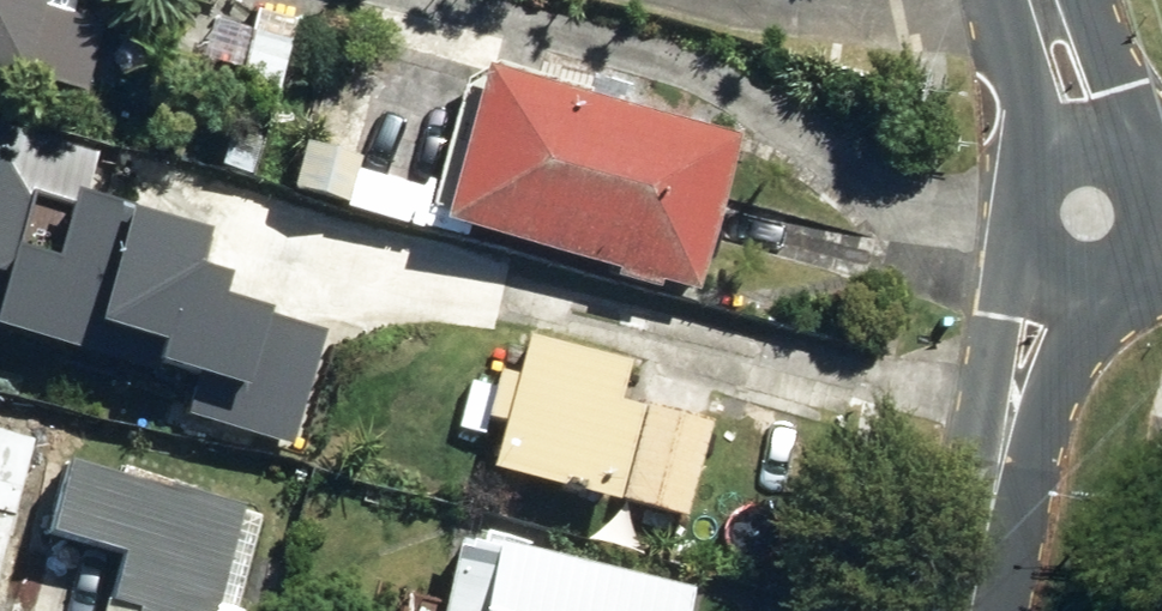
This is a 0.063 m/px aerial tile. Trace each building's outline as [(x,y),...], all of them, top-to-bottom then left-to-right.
[(26,90),(54,0),(0,0),(0,82),(26,90)] [(661,291),(698,301),(740,147),(481,75),(441,216),(434,214),(440,190),(429,186),(426,197),(400,191),(404,180),(381,173),(378,183),(361,180),(365,165),(309,150),(295,194),(352,211),(350,217),(435,239),(438,229),(617,278),(615,285),(659,298),(661,291)] [(221,173),(253,180),(262,142),(229,135),(221,173)] [(622,414),(632,374),(527,347),(517,384),(500,380),(488,425),(505,430),(491,478),(619,514),(622,507),(634,461),(644,420),(622,414)] [(688,526),(714,428),(649,410),(622,507),(688,526)] [(272,520),(169,492),(167,499),(32,461),(13,535),(70,551),(118,564),(104,610),(248,610),(272,520)] [(694,598),(493,549),(491,556),(457,546),(441,610),(691,610),(694,598)] [(9,563),(0,561),(0,604),(9,563)]
